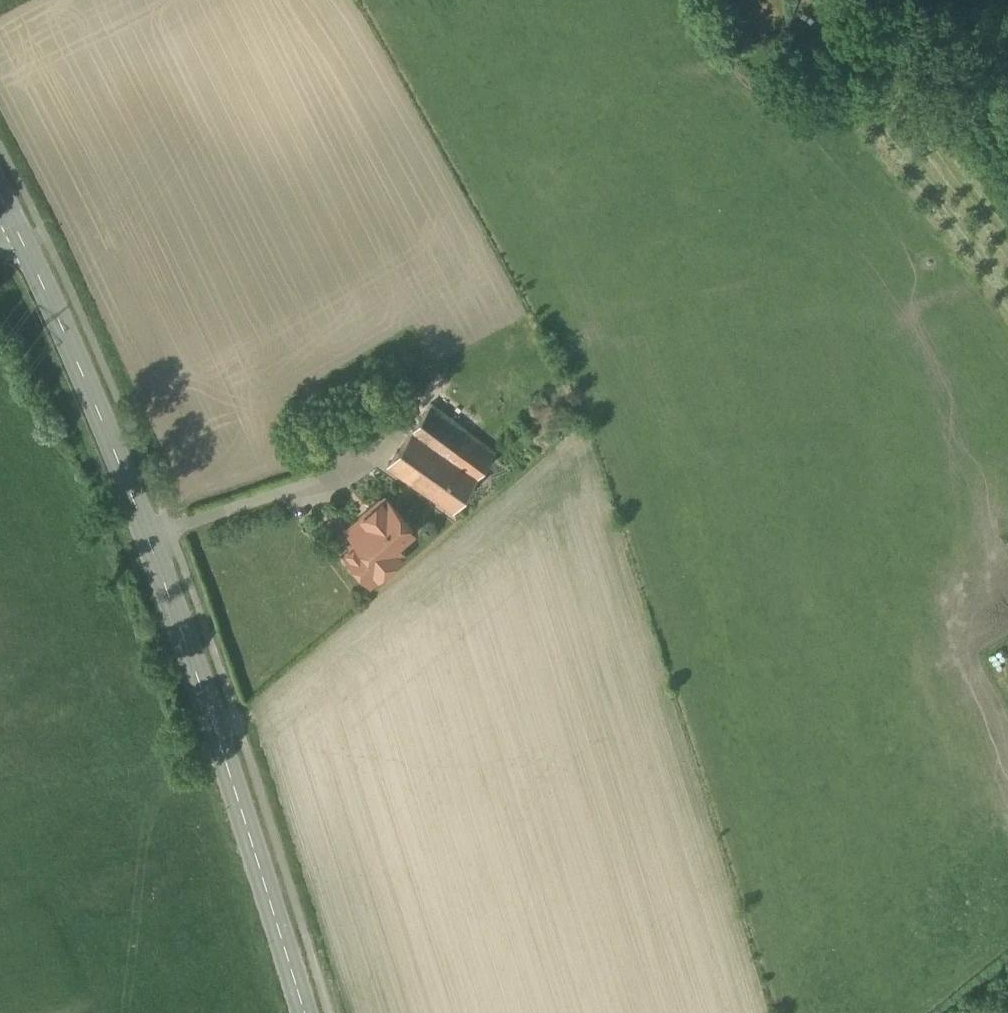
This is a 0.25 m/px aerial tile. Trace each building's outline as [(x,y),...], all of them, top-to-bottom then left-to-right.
[(495,456),(428,409),(386,470),(454,516),(495,456)] [(410,532),(381,498),(324,547),(362,592),(403,556),(394,546),(410,532)]
